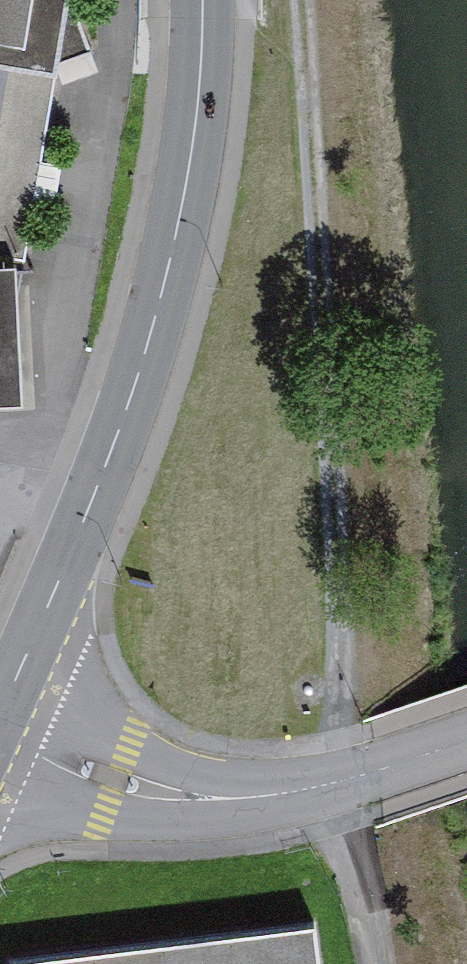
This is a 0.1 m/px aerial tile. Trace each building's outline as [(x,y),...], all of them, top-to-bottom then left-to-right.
[(39,393),(29,262),(75,0),(0,0),(0,396),(39,393)] [(328,915),(23,954),(24,963),(335,963),(328,915)]
